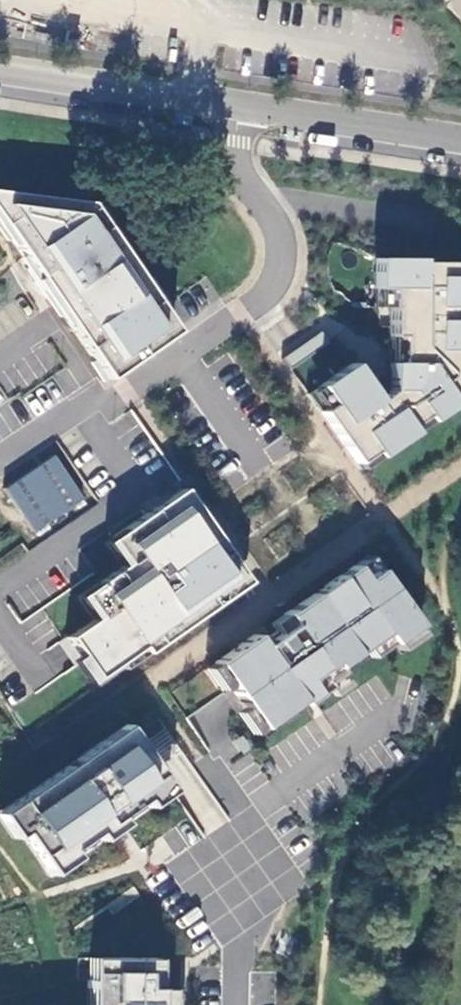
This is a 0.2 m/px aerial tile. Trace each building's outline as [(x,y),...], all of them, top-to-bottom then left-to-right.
[(0,189),(0,219),(105,378),(133,359),(175,330),(90,201),(0,189)] [(355,463),(372,451),(377,457),(412,432),(407,426),(424,415),(428,421),(460,399),(460,363),(459,363),(459,351),(460,351),(460,320),(460,308),(460,277),(460,262),(419,262),(419,258),(375,258),(374,307),(390,307),(389,367),(389,374),(369,388),(366,383),(351,363),(307,393),(355,463)] [(419,262),(460,262),(460,277),(460,259),(419,258),(419,262)] [(290,369),(329,342),(321,331),(282,358),(290,369)] [(389,374),(389,367),(366,383),(369,388),(389,374)] [(428,421),(424,415),(407,426),(412,432),(428,421)] [(359,469),(377,457),(372,451),(355,463),(359,469)] [(1,489),(30,531),(79,498),(53,456),(1,489)] [(247,582),(182,488),(153,508),(114,535),(131,559),(121,566),(86,590),(101,612),(92,618),(66,636),(83,660),(99,683),(247,582)] [(131,559),(114,535),(104,541),(121,566),(131,559)] [(378,569),(368,556),(354,566),(364,579),(378,569)] [(260,643),(255,635),(215,663),(230,684),(245,706),(260,727),(300,700),(302,704),(307,701),(328,687),(325,683),(340,673),(336,667),(364,648),(384,634),(390,644),(393,642),(414,627),(417,625),(378,569),(364,579),(354,566),(284,615),(290,623),(276,632),(268,637),(260,643)] [(101,612),(86,590),(76,596),(92,618),(101,612)] [(290,623),(284,615),(271,624),(276,632),(290,623)] [(414,627),(393,642),(399,650),(420,635),(414,627)] [(268,637),(263,629),(255,635),(260,643),(268,637)] [(390,644),(384,634),(364,648),(371,658),(390,644)] [(83,660),(66,636),(58,641),(75,666),(83,660)] [(230,684),(215,663),(206,668),(221,689),(230,684)] [(340,673),(325,683),(328,687),(334,695),(348,685),(340,673)] [(260,727),(245,706),(236,712),(251,734),(260,727)] [(131,730),(126,723),(102,740),(106,747),(131,730)] [(106,747),(102,740),(3,807),(21,832),(44,866),(70,849),(94,832),(119,815),(142,800),(167,782),(131,730),(106,747)] [(251,747),(242,735),(234,742),(243,753),(251,747)] [(167,782),(142,800),(147,807),(171,790),(167,782)] [(3,807),(0,810),(0,819),(13,837),(21,832),(3,807)] [(119,815),(94,832),(99,840),(117,828),(124,823),(119,815)] [(70,849),(44,866),(49,874),(75,857),(70,849)] [(97,957),(88,957),(88,1004),(97,1004),(97,957)] [(97,957),(97,1004),(168,1004),(168,988),(154,988),(155,958),(97,957)]
